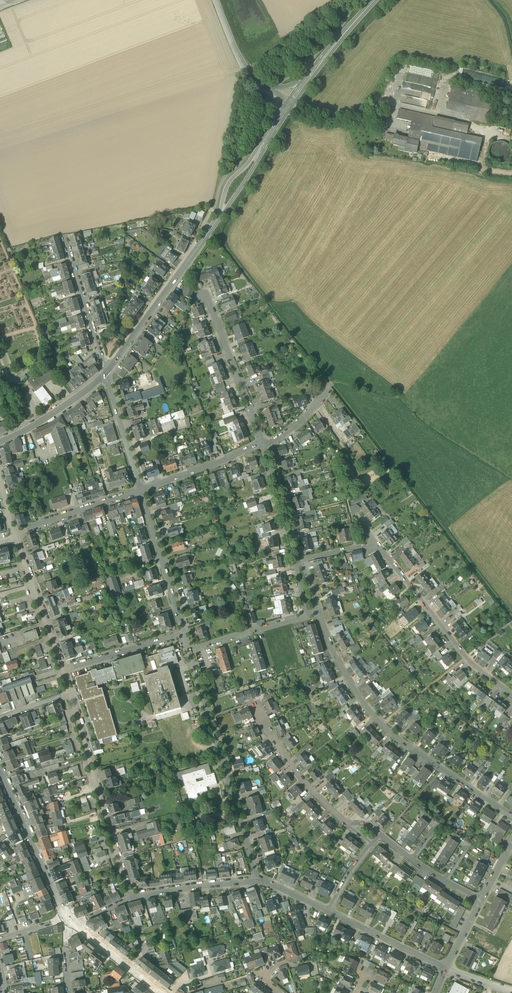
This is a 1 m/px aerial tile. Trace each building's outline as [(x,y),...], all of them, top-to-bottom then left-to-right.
[(434,70),(408,65),(406,72),(432,78),(434,70)] [(432,78),(406,72),(404,81),(430,87),(432,78)] [(430,87),(404,81),(403,88),(429,93),(430,87)] [(452,86),(450,94),(479,100),(480,99),(481,93),(452,86)] [(429,93),(403,88),(401,95),(427,100),(429,93)] [(479,100),(450,94),(446,110),(466,114),(467,110),(477,113),(479,100)] [(427,100),(401,95),(399,103),(425,109),(427,100)] [(477,113),(475,121),(475,122),(489,125),(495,102),(480,99),(479,100),(477,113)] [(465,119),(475,121),(477,113),(467,110),(466,114),(465,119)] [(412,122),(415,123),(417,113),(405,111),(404,114),(399,113),(397,119),(412,122)] [(425,115),(417,113),(415,123),(412,122),(408,139),(412,140),(412,141),(419,142),(425,115)] [(418,149),(457,158),(462,135),(432,128),(435,117),(425,115),(419,142),(418,149)] [(466,136),(468,125),(435,117),(432,128),(462,135),(466,136)] [(405,151),(413,152),(417,153),(418,149),(419,142),(412,141),(412,140),(408,139),(401,138),(401,137),(398,137),(398,136),(394,135),(393,141),(392,145),(399,147),(399,150),(405,151)] [(466,136),(462,135),(457,158),(477,162),(482,139),(466,136)] [(501,164),(506,162),(510,158),(511,153),(510,147),(506,144),(501,142),(496,142),(492,145),(489,150),(489,155),(492,160),(496,163),(501,164)] [(182,233),(187,235),(189,236),(191,237),(196,227),(195,226),(192,225),(187,222),(185,226),(187,226),(185,230),(184,229),(182,233)] [(80,235),(77,235),(74,237),(70,238),(72,244),(81,242),(79,238),(81,237),(80,235)] [(58,237),(50,240),(51,242),(52,247),(53,249),(61,246),(58,237)] [(180,251),(183,253),(188,243),(187,243),(182,241),(181,242),(178,247),(177,247),(176,249),(180,251)] [(65,259),(61,246),(53,249),(53,250),(56,259),(56,262),(65,259)] [(165,259),(170,252),(167,250),(162,256),(165,259)] [(170,263),(172,264),(178,258),(176,256),(171,253),(170,252),(165,259),(169,262),(170,263)] [(153,270),(163,277),(168,270),(163,266),(158,262),(155,266),(154,266),(156,268),(154,270),(153,270)] [(57,267),(58,269),(59,273),(68,270),(66,264),(57,267)] [(220,278),(218,273),(217,273),(216,269),(209,272),(212,282),(220,278)] [(68,270),(59,273),(60,276),(61,279),(70,277),(68,270)] [(211,280),(212,282),(209,272),(202,274),(200,281),(202,280),(204,280),(207,279),(208,279),(211,280)] [(161,284),(152,278),(151,279),(147,284),(155,290),(157,287),(159,287),(161,284)] [(222,278),(220,278),(212,282),(214,287),(224,284),(222,278)] [(63,284),(64,287),(64,290),(73,287),(71,281),(63,284)] [(152,293),(155,290),(147,284),(143,289),(142,290),(151,297),(154,294),(152,293)] [(221,296),(226,294),(223,286),(216,289),(217,294),(218,297),(221,296)] [(73,287),(64,290),(66,294),(66,296),(75,294),(73,287)] [(183,297),(191,299),(194,290),(185,288),(183,297)] [(167,300),(174,305),(177,301),(179,298),(172,293),(167,300)] [(220,303),(223,311),(235,306),(232,299),(232,298),(227,300),(224,301),(220,303)] [(68,301),(69,304),(70,307),(78,305),(76,299),(68,301)] [(132,305),(130,303),(128,305),(138,312),(144,304),(142,303),(139,301),(137,299),(135,301),(132,305)] [(172,308),(174,305),(167,300),(162,307),(165,309),(164,310),(166,312),(167,311),(169,312),(170,311),(172,312),(174,309),(172,308)] [(174,305),(182,310),(184,307),(180,304),(180,305),(177,303),(177,301),(174,305)] [(78,305),(70,307),(71,311),(72,314),(80,311),(78,305)] [(135,317),(138,312),(128,305),(126,308),(127,309),(123,315),(128,319),(129,318),(130,319),(132,320),(135,317)] [(193,310),(196,319),(205,316),(201,306),(193,310)] [(225,317),(228,323),(237,319),(235,313),(225,317)] [(73,318),(74,321),(75,325),(83,322),(83,321),(82,316),(73,318)] [(104,317),(95,320),(97,326),(106,324),(104,317)] [(167,322),(170,324),(174,328),(176,325),(169,319),(167,322)] [(153,326),(153,327),(160,332),(165,325),(160,321),(159,323),(157,321),(155,324),(154,324),(153,325),(153,326)] [(83,322),(75,325),(76,328),(77,331),(85,328),(84,324),(83,322)] [(199,331),(199,332),(208,329),(205,323),(200,325),(197,326),(197,327),(199,331)] [(237,341),(238,341),(244,339),(248,337),(246,332),(247,331),(244,324),(233,328),(237,341)] [(162,334),(160,332),(153,327),(152,328),(151,328),(150,329),(150,330),(148,333),(151,335),(155,338),(156,338),(157,336),(159,337),(162,334)] [(210,336),(208,329),(199,332),(202,339),(205,338),(210,336)] [(78,336),(79,338),(80,342),(89,339),(87,333),(84,334),(78,336)] [(142,356),(143,358),(153,345),(143,337),(133,350),(136,352),(142,356)] [(89,339),(80,342),(81,345),(82,348),(86,347),(91,345),(89,339)] [(200,347),(202,353),(205,351),(215,348),(213,342),(207,344),(200,347)] [(240,348),(245,361),(255,357),(253,351),(254,351),(252,344),(246,346),(240,348)] [(215,348),(205,351),(207,356),(208,357),(212,356),(217,354),(215,348)] [(71,357),(77,365),(79,364),(83,363),(77,355),(71,357)] [(128,371),(129,372),(137,361),(129,355),(121,366),(123,368),(128,371)] [(215,373),(216,374),(224,371),(220,362),(212,365),(213,367),(215,373)] [(85,376),(88,380),(99,372),(97,369),(98,369),(96,363),(94,365),(85,371),(83,373),(85,376)] [(250,377),(259,374),(259,373),(260,373),(261,372),(260,370),(259,368),(257,369),(255,365),(247,368),(248,372),(247,373),(249,377),(250,377)] [(32,387),(36,392),(43,387),(56,376),(49,366),(28,382),(30,385),(32,387)] [(70,372),(72,376),(75,373),(79,371),(80,369),(78,366),(71,371),(70,372)] [(227,381),(224,371),(216,374),(217,377),(219,384),(227,381)] [(262,376),(264,381),(268,380),(271,379),(271,378),(268,373),(262,376)] [(80,375),(78,377),(75,379),(80,386),(86,382),(82,378),(80,375)] [(67,379),(67,380),(71,385),(75,390),(80,386),(75,379),(72,376),(67,379)] [(120,383),(123,391),(129,389),(131,388),(131,386),(133,385),(132,381),(130,382),(129,380),(120,383)] [(256,384),(259,393),(271,389),(268,380),(264,381),(256,384)] [(68,387),(72,392),(75,390),(70,383),(67,385),(68,387)] [(141,393),(142,396),(163,390),(164,394),(165,393),(162,386),(141,393)] [(50,396),(43,387),(36,392),(34,393),(41,402),(45,407),(53,401),(50,396)] [(274,398),(271,389),(259,393),(262,402),(274,398)] [(141,396),(137,397),(138,401),(142,400),(142,402),(147,400),(164,394),(163,390),(142,396),(141,396)] [(225,398),(226,402),(234,399),(231,391),(223,394),(225,398)] [(140,392),(127,396),(127,397),(128,400),(137,397),(141,396),(140,392)] [(88,405),(92,411),(95,408),(93,405),(94,404),(97,403),(102,400),(103,400),(99,393),(89,398),(92,403),(88,405)] [(298,407),(299,408),(305,406),(304,405),(308,403),(306,398),(305,395),(293,400),(295,404),(297,403),(298,407)] [(238,408),(234,399),(226,402),(230,411),(238,408)] [(230,411),(226,402),(222,404),(221,405),(225,415),(227,415),(231,413),(230,411)] [(80,403),(72,410),(76,417),(79,415),(83,412),(85,411),(80,403)] [(127,410),(130,419),(139,416),(137,412),(145,409),(143,405),(127,410)] [(267,419),(276,416),(275,413),(279,411),(278,407),(265,412),(267,419)] [(68,423),(75,418),(76,417),(72,410),(63,416),(68,423)] [(336,413),(342,421),(348,418),(348,417),(342,410),(339,412),(339,411),(337,413),(336,413)] [(171,419),(172,421),(178,419),(179,420),(185,418),(183,411),(177,413),(178,417),(171,419)] [(331,417),(337,425),(342,421),(336,413),(334,415),(331,417)] [(76,417),(80,423),(81,424),(87,423),(83,418),(82,419),(79,415),(76,417)] [(172,421),(171,419),(170,415),(159,419),(160,425),(172,421)] [(237,421),(235,415),(228,418),(223,420),(226,425),(231,423),(234,422),(233,422),(237,421)] [(284,424),(282,418),(278,420),(276,416),(267,419),(270,428),(284,424)] [(51,424),(54,432),(64,428),(66,427),(65,425),(61,417),(57,420),(51,424)] [(349,417),(348,417),(348,418),(342,421),(345,425),(349,422),(351,420),(349,417)] [(132,422),(134,428),(142,425),(143,425),(141,419),(132,422)] [(159,419),(151,422),(153,427),(155,435),(163,432),(161,427),(160,425),(159,419)] [(234,422),(235,425),(237,431),(245,428),(241,419),(237,421),(233,422),(234,422)] [(312,425),(317,432),(324,428),(324,427),(320,421),(320,420),(312,425)] [(160,425),(161,427),(165,426),(167,431),(174,429),(172,421),(160,425)] [(345,425),(342,421),(337,425),(336,426),(338,430),(340,429),(345,425)] [(42,438),(51,434),(54,432),(51,424),(38,430),(39,430),(42,438)] [(108,443),(108,444),(117,441),(113,425),(108,427),(104,428),(104,429),(105,434),(106,437),(108,443)] [(133,428),(137,441),(146,438),(143,430),(142,425),(134,428),(133,428)] [(356,425),(348,430),(352,436),(360,430),(356,425)] [(72,452),(71,452),(73,457),(77,455),(76,453),(79,453),(72,432),(70,427),(67,428),(66,427),(64,428),(72,452)] [(51,434),(54,443),(59,457),(71,452),(72,452),(64,428),(54,432),(51,434)] [(248,438),(245,428),(237,431),(234,432),(238,442),(248,438)] [(347,439),(352,436),(348,430),(347,429),(342,432),(347,439)] [(33,433),(37,441),(43,439),(42,438),(39,430),(33,433)] [(298,439),(302,445),(312,438),(311,437),(307,430),(296,437),(297,438),(298,439)] [(48,438),(50,444),(54,443),(51,434),(42,438),(43,439),(43,440),(48,438)] [(22,438),(19,440),(14,442),(11,444),(8,445),(11,455),(12,455),(27,452),(28,452),(25,440),(22,440),(22,438)] [(200,444),(202,450),(206,448),(205,447),(209,446),(207,442),(200,444)] [(140,445),(142,453),(150,450),(147,443),(140,445)] [(2,457),(11,455),(8,445),(1,448),(1,450),(0,451),(2,457)] [(212,454),(209,446),(205,447),(206,448),(202,450),(204,456),(212,454)] [(278,449),(280,457),(288,454),(287,452),(286,447),(285,447),(278,449)] [(13,464),(12,461),(11,455),(2,457),(4,466),(13,464)] [(186,465),(186,466),(196,463),(196,461),(194,455),(184,458),(186,465)] [(177,468),(181,466),(178,456),(173,457),(173,458),(174,458),(174,461),(175,463),(177,468)] [(250,466),(250,468),(255,466),(258,465),(255,458),(248,460),(250,466)] [(282,463),(284,470),(290,468),(292,468),(289,460),(282,463)] [(167,469),(168,472),(177,469),(177,468),(175,463),(174,461),(169,462),(165,464),(163,465),(165,469),(167,469)] [(157,466),(154,467),(145,470),(146,471),(148,479),(160,475),(159,469),(158,466),(157,466)] [(233,476),(237,475),(240,473),(237,466),(230,468),(233,476)] [(4,470),(6,477),(15,475),(14,469),(13,468),(4,470)] [(105,483),(108,492),(117,489),(121,487),(130,485),(126,470),(113,474),(111,470),(105,472),(108,481),(106,481),(107,483),(105,483)] [(223,484),(224,485),(228,484),(224,470),(220,471),(221,476),(223,480),(224,484),(223,484)] [(210,476),(213,484),(220,481),(223,480),(221,476),(219,477),(218,473),(210,476)] [(17,475),(15,475),(6,477),(8,488),(12,487),(12,489),(20,488),(19,483),(22,482),(21,480),(19,480),(19,479),(18,479),(17,475)] [(286,479),(288,485),(297,482),(296,477),(295,478),(294,476),(286,479)] [(253,481),(256,491),(257,490),(260,489),(265,488),(262,478),(261,478),(253,481)] [(93,489),(94,491),(97,490),(95,483),(94,480),(86,483),(88,488),(92,487),(93,490),(93,489)] [(302,481),(297,482),(288,485),(290,491),(295,489),(299,488),(305,486),(303,480),(302,481)] [(182,485),(185,492),(189,491),(196,489),(193,481),(182,485)] [(103,488),(100,489),(97,490),(100,498),(106,496),(103,488)] [(302,491),(303,496),(307,494),(309,500),(313,499),(311,493),(310,493),(309,490),(309,489),(302,491)] [(100,498),(97,490),(94,491),(90,492),(92,501),(100,498)] [(90,492),(85,494),(83,494),(85,503),(92,501),(90,492)] [(154,495),(156,504),(165,501),(166,500),(165,496),(163,492),(154,495)] [(78,496),(76,497),(78,505),(85,503),(83,494),(78,496)] [(51,500),(55,510),(68,506),(65,496),(51,500)] [(292,499),(294,505),(303,502),(302,497),(301,498),(300,496),(292,499)] [(349,502),(351,506),(363,501),(361,497),(349,502)] [(137,513),(139,518),(143,517),(137,499),(130,501),(134,514),(137,513)] [(248,508),(257,505),(254,499),(246,502),(246,503),(248,508)] [(126,512),(127,516),(131,515),(134,514),(130,501),(123,503),(126,512)] [(158,509),(166,507),(167,507),(165,501),(156,504),(158,509)] [(304,507),(303,502),(294,505),(296,511),(304,509),(303,507),(304,507)] [(372,510),(372,509),(370,507),(373,505),(372,504),(370,502),(361,509),(366,515),(372,510)] [(116,506),(119,514),(122,513),(126,512),(123,503),(116,506)] [(175,504),(167,507),(166,507),(168,511),(168,512),(171,511),(172,511),(178,509),(179,509),(178,508),(177,503),(175,504)] [(257,506),(258,511),(269,508),(268,503),(257,506)] [(350,508),(352,516),(360,510),(357,505),(350,508)] [(112,520),(120,518),(119,514),(116,506),(109,508),(112,520)] [(102,507),(93,510),(96,519),(100,518),(105,516),(102,507)] [(271,513),(269,508),(258,511),(256,512),(257,517),(271,513)] [(373,509),(372,510),(366,515),(370,521),(380,514),(377,510),(375,512),(373,509)] [(86,522),(96,519),(93,510),(83,514),(86,522)] [(174,519),(173,517),(172,511),(171,511),(168,512),(168,511),(162,513),(165,522),(174,519)] [(15,517),(18,527),(27,524),(27,523),(25,518),(24,515),(15,517)] [(299,525),(299,524),(309,522),(313,522),(312,517),(306,518),(306,517),(298,518),(299,525)] [(382,526),(384,524),(388,521),(386,518),(379,523),(382,526)] [(391,519),(388,521),(384,524),(387,528),(392,525),(394,524),(391,519)] [(78,529),(79,531),(82,530),(81,526),(79,520),(69,524),(71,531),(78,529)] [(310,527),(309,522),(299,524),(301,531),(309,529),(309,528),(310,527)] [(264,534),(268,533),(275,531),(273,523),(262,526),(262,528),(263,530),(264,534)] [(382,534),(387,540),(393,535),(393,534),(397,531),(394,528),(392,525),(387,528),(388,529),(382,534)] [(168,530),(170,538),(180,535),(180,534),(178,528),(177,527),(168,530)] [(66,528),(61,530),(63,537),(64,539),(69,537),(66,528)] [(60,529),(50,532),(53,541),(63,537),(61,530),(60,529)] [(338,531),(341,543),(352,541),(350,531),(349,529),(338,531)] [(137,537),(139,543),(141,542),(147,540),(144,530),(136,532),(137,537)] [(26,537),(30,548),(31,548),(38,545),(34,534),(26,537)] [(395,538),(393,535),(387,540),(391,546),(400,539),(398,536),(395,538)] [(400,542),(404,546),(410,541),(406,537),(400,542)] [(269,545),(270,549),(273,548),(279,547),(277,538),(268,540),(269,545)] [(172,546),(174,552),(185,549),(183,543),(181,543),(181,542),(175,544),(176,545),(172,546)] [(313,548),(314,548),(313,543),(304,545),(305,551),(313,549),(313,548)] [(140,549),(142,556),(151,554),(148,547),(140,549)] [(10,563),(7,548),(0,549),(0,565),(10,563)] [(352,552),(353,560),(363,558),(361,550),(352,552)] [(400,557),(405,563),(411,558),(409,555),(411,553),(409,550),(400,557)] [(43,552),(37,554),(40,561),(44,560),(45,559),(43,552)] [(40,561),(37,554),(29,557),(31,564),(40,561)] [(153,560),(151,554),(142,556),(143,559),(142,560),(143,563),(153,560)] [(377,554),(370,557),(374,565),(381,561),(377,554)] [(420,558),(417,554),(411,558),(414,560),(416,559),(418,562),(420,558)] [(268,565),(273,564),(282,562),(281,556),(280,557),(273,558),(267,559),(268,565)] [(177,560),(179,569),(191,566),(189,557),(177,560)] [(370,566),(374,565),(370,557),(366,560),(370,567),(370,566)] [(313,561),(315,568),(326,565),(324,558),(313,561)] [(414,560),(411,558),(405,563),(409,569),(411,568),(416,564),(418,562),(416,559),(414,560)] [(43,570),(41,564),(40,561),(31,564),(34,573),(43,570)] [(385,569),(381,561),(374,565),(378,571),(378,572),(382,570),(385,569)] [(315,568),(318,576),(326,574),(326,571),(328,571),(326,565),(315,568)] [(147,576),(149,582),(158,579),(155,570),(147,572),(148,576),(147,576)] [(379,582),(384,579),(390,576),(387,571),(384,573),(380,575),(378,576),(376,577),(379,582)] [(416,578),(422,586),(429,581),(423,573),(416,578)] [(182,577),(184,585),(190,584),(192,583),(191,581),(190,575),(189,574),(182,577)] [(327,576),(326,574),(318,576),(321,585),(332,582),(330,576),(327,576)] [(271,579),(273,586),(278,585),(286,583),(285,576),(276,577),(276,578),(271,579)] [(107,579),(113,596),(121,593),(115,577),(107,579)] [(432,578),(429,581),(435,589),(438,586),(432,578)] [(376,584),(379,588),(386,583),(384,579),(379,582),(376,584)] [(134,585),(135,588),(144,586),(142,580),(133,583),(134,585)] [(58,589),(57,585),(55,581),(46,584),(49,592),(58,589)] [(435,589),(429,581),(422,586),(428,594),(435,589)] [(279,589),(279,592),(288,590),(286,583),(278,585),(279,589)] [(386,583),(379,588),(378,589),(382,594),(383,593),(388,589),(389,588),(386,583)] [(388,589),(393,596),(400,590),(395,584),(389,588),(388,589)] [(147,589),(150,598),(158,595),(162,594),(163,594),(160,585),(147,589)] [(59,602),(60,605),(67,602),(75,599),(74,597),(71,598),(70,595),(67,589),(54,594),(55,597),(59,595),(61,601),(59,602)] [(388,589),(383,593),(388,599),(393,596),(388,589)] [(444,589),(436,595),(438,597),(446,591),(444,589)] [(188,599),(190,604),(199,601),(197,597),(199,596),(197,591),(188,594),(190,599),(188,599)] [(123,601),(121,593),(113,596),(115,603),(123,601)] [(391,601),(394,604),(397,602),(399,600),(396,596),(391,601)] [(397,602),(402,608),(410,603),(405,596),(399,600),(397,602)] [(435,603),(440,609),(447,604),(444,601),(446,599),(444,596),(435,603)] [(48,609),(56,606),(55,603),(53,597),(45,600),(48,609)] [(326,600),(329,609),(338,607),(336,603),(335,597),(326,600)] [(277,609),(281,608),(291,606),(289,600),(280,602),(281,608),(277,609)] [(152,603),(154,610),(162,608),(159,601),(152,603)] [(68,607),(68,606),(67,602),(60,605),(56,606),(58,610),(62,609),(68,607)] [(444,615),(454,608),(451,604),(449,606),(447,604),(440,609),(444,615)] [(58,610),(56,606),(48,609),(51,618),(60,615),(58,610)] [(197,609),(200,608),(202,615),(207,613),(205,606),(197,609)] [(291,606),(281,608),(283,614),(286,614),(287,615),(289,615),(289,613),(292,613),(291,606)] [(340,615),(338,607),(329,609),(331,617),(340,615)] [(452,613),(455,616),(461,611),(462,610),(460,607),(452,613)] [(201,615),(202,615),(200,608),(197,609),(192,611),(195,621),(197,620),(197,621),(200,620),(199,620),(202,619),(201,615)] [(404,616),(409,622),(419,615),(414,608),(406,614),(404,616)] [(247,614),(250,625),(256,623),(256,622),(254,613),(247,614)] [(159,620),(160,624),(170,621),(167,614),(158,617),(159,620)] [(30,622),(28,615),(22,617),(24,624),(30,622)] [(452,626),(457,632),(464,627),(462,624),(464,622),(461,619),(452,626)] [(53,623),(56,631),(65,628),(67,628),(66,627),(64,620),(53,623)] [(420,633),(428,627),(423,620),(415,627),(420,633)] [(172,629),(170,621),(160,624),(162,632),(172,629)] [(306,627),(315,656),(321,654),(324,653),(315,625),(306,627)] [(197,629),(200,639),(208,637),(205,627),(203,628),(197,629)] [(466,629),(464,627),(457,632),(462,638),(471,631),(468,628),(466,629)] [(68,636),(66,631),(65,628),(56,631),(59,639),(68,636)] [(7,635),(7,633),(9,633),(8,630),(5,630),(5,629),(0,631),(0,637),(7,635)] [(23,635),(26,642),(39,637),(36,630),(23,635)] [(335,637),(339,644),(347,640),(343,632),(337,635),(335,637)] [(430,643),(431,645),(438,640),(433,634),(426,639),(430,643)] [(103,642),(106,649),(111,648),(110,647),(119,644),(117,637),(103,642)] [(349,639),(347,640),(339,644),(343,651),(350,647),(351,647),(349,643),(350,642),(349,639)] [(438,640),(431,645),(436,651),(436,652),(438,651),(443,647),(438,640)] [(487,645),(495,651),(497,649),(498,648),(489,641),(487,645)] [(62,646),(64,652),(74,649),(73,646),(71,643),(62,646)] [(249,645),(254,659),(262,656),(258,643),(249,645)] [(350,647),(354,656),(361,650),(357,643),(354,645),(351,647),(350,647)] [(436,651),(431,645),(427,649),(432,655),(433,654),(436,651)] [(484,648),(493,655),(495,651),(487,645),(484,648)] [(81,646),(74,649),(74,650),(73,651),(74,655),(81,653),(84,651),(82,646),(81,647),(81,646)] [(178,663),(175,653),(175,651),(173,647),(159,651),(160,654),(162,662),(159,663),(161,669),(168,667),(168,666),(178,663)] [(217,651),(224,674),(232,672),(225,648),(217,651)] [(484,648),(478,655),(488,662),(492,656),(493,655),(484,648)] [(75,658),(74,655),(73,651),(74,650),(74,649),(64,652),(67,661),(75,658)] [(493,655),(492,656),(497,660),(500,655),(502,653),(497,649),(495,651),(493,655)] [(2,654),(5,664),(10,662),(7,652),(2,654)] [(144,671),(145,677),(159,673),(158,670),(161,669),(159,663),(162,662),(160,654),(142,659),(145,669),(143,670),(144,671)] [(317,664),(319,663),(323,662),(321,654),(315,656),(317,664)] [(117,682),(124,680),(123,677),(125,677),(144,671),(143,670),(145,669),(142,659),(141,655),(118,662),(112,664),(113,668),(116,679),(117,682)] [(448,655),(441,660),(444,664),(445,663),(447,666),(453,661),(448,655)] [(266,670),(262,656),(254,659),(258,673),(266,670)] [(506,658),(504,656),(503,657),(498,663),(498,664),(505,670),(511,662),(509,661),(506,658)] [(38,660),(41,668),(47,665),(44,658),(38,660)] [(361,659),(358,662),(363,668),(364,669),(367,666),(361,659)] [(5,664),(8,671),(18,668),(16,660),(5,664)] [(351,666),(356,673),(363,668),(358,662),(357,661),(356,662),(351,666)] [(321,667),(324,675),(332,672),(328,664),(321,667)] [(368,676),(370,678),(375,674),(381,670),(379,667),(368,676)] [(80,689),(81,692),(98,687),(98,686),(103,685),(103,684),(107,683),(107,682),(112,681),(112,680),(116,679),(113,668),(112,668),(97,672),(91,674),(76,678),(79,689),(80,689)] [(367,674),(364,669),(363,668),(356,673),(361,679),(367,674)] [(169,670),(159,673),(145,677),(144,678),(156,716),(164,714),(177,710),(181,709),(169,670)] [(455,677),(457,679),(460,682),(466,677),(466,676),(461,671),(455,677)] [(336,680),(332,672),(324,675),(326,680),(328,683),(333,681),(336,680)] [(56,676),(43,681),(45,684),(57,680),(56,676)] [(458,688),(468,679),(466,677),(460,682),(457,679),(453,683),(458,688)] [(2,689),(3,693),(32,683),(31,678),(30,678),(11,684),(2,688),(2,689)] [(0,682),(0,683),(1,686),(2,689),(2,688),(11,684),(9,679),(5,681),(5,680),(0,682)] [(464,687),(468,691),(472,685),(469,682),(464,687)] [(7,704),(9,704),(13,702),(24,698),(34,695),(36,694),(34,688),(32,683),(3,693),(7,704)] [(365,689),(369,694),(376,689),(371,683),(365,689)] [(471,690),(477,695),(482,688),(477,684),(471,690)] [(44,685),(34,688),(36,694),(38,694),(46,691),(44,685)] [(334,691),(338,697),(345,693),(341,687),(334,691)] [(257,688),(250,691),(253,699),(260,696),(257,688)] [(488,693),(482,688),(477,695),(480,697),(483,699),(488,693)] [(101,689),(99,690),(82,695),(83,699),(84,698),(85,701),(104,695),(103,692),(102,692),(101,689)] [(378,692),(376,689),(369,694),(374,700),(380,695),(378,692)] [(394,695),(391,692),(389,690),(381,697),(382,699),(385,697),(388,700),(391,697),(394,695)] [(246,701),(253,699),(250,691),(243,693),(246,701)] [(239,704),(246,701),(243,693),(236,696),(239,704)] [(349,700),(345,693),(338,697),(342,705),(349,700)] [(24,698),(26,703),(36,700),(36,698),(34,695),(24,698)] [(104,696),(104,695),(85,701),(86,705),(88,704),(88,706),(87,707),(88,711),(89,710),(90,712),(89,713),(90,717),(91,716),(92,719),(90,719),(91,723),(93,722),(94,726),(95,725),(96,728),(94,728),(96,732),(97,732),(98,734),(96,734),(97,738),(99,738),(99,740),(98,740),(98,741),(117,735),(116,732),(114,732),(114,730),(115,729),(114,725),(113,726),(112,724),(113,723),(112,719),(111,720),(110,718),(112,717),(111,713),(109,713),(108,710),(107,706),(106,706),(105,703),(106,703),(105,699),(104,699),(103,696),(104,696)] [(480,706),(483,708),(490,698),(487,696),(480,706)] [(391,697),(388,700),(393,706),(396,704),(391,697)] [(24,698),(13,702),(16,709),(27,706),(26,703),(24,698)] [(493,700),(490,698),(483,708),(486,710),(493,700)] [(495,708),(497,710),(502,703),(496,699),(491,705),(495,708)] [(264,704),(269,713),(274,711),(279,709),(276,702),(273,703),(272,700),(264,704)] [(389,709),(393,706),(388,700),(380,706),(385,712),(389,709)] [(50,716),(56,714),(63,712),(60,703),(47,707),(49,712),(50,712),(51,715),(50,716)] [(508,707),(502,703),(497,710),(502,714),(508,707)] [(11,711),(9,704),(7,704),(2,706),(0,707),(0,715),(11,711)] [(347,712),(352,719),(359,714),(353,707),(347,712)] [(240,713),(243,721),(248,719),(248,720),(249,720),(252,719),(251,717),(252,717),(249,709),(240,713)] [(502,714),(497,710),(494,713),(493,714),(499,719),(502,714)] [(395,722),(401,727),(405,721),(407,720),(410,716),(409,716),(404,711),(400,716),(400,715),(397,718),(398,719),(395,722)] [(23,726),(24,730),(27,729),(31,727),(34,726),(33,722),(29,713),(19,717),(23,726)] [(242,722),(243,721),(240,713),(233,716),(237,724),(242,722)] [(410,722),(413,718),(416,715),(413,713),(412,713),(410,715),(409,716),(410,716),(407,720),(408,720),(410,722)] [(364,721),(359,714),(352,719),(357,726),(364,721)] [(507,717),(504,715),(498,722),(501,724),(506,718),(507,717)] [(16,718),(3,723),(6,728),(8,728),(8,729),(13,727),(13,726),(12,725),(13,724),(14,726),(18,724),(16,718)] [(509,720),(506,718),(501,724),(501,725),(504,727),(509,720)] [(283,730),(286,729),(284,725),(285,725),(283,719),(274,723),(278,732),(283,730)] [(6,728),(3,723),(0,724),(0,738),(8,734),(8,733),(7,730),(6,730),(6,728)] [(409,730),(415,735),(421,728),(415,723),(409,730)] [(254,729),(256,728),(255,724),(243,729),(245,733),(248,731),(254,729)] [(362,733),(369,739),(375,733),(368,727),(362,733)] [(248,731),(252,740),(259,736),(260,736),(259,733),(260,732),(258,728),(257,729),(256,728),(254,729),(248,731)] [(422,739),(429,745),(431,742),(433,739),(436,737),(432,734),(428,731),(422,739)] [(382,740),(375,733),(369,739),(376,746),(382,740)] [(261,741),(259,736),(252,740),(255,746),(260,742),(261,741)] [(9,744),(7,738),(0,741),(0,747),(9,744)] [(285,743),(291,750),(294,747),(294,746),(297,744),(296,743),(292,738),(288,741),(285,743)] [(101,750),(99,744),(98,741),(91,743),(94,752),(101,750)] [(22,746),(24,751),(30,749),(33,748),(35,747),(33,742),(29,743),(26,744),(22,746)] [(262,745),(259,747),(264,754),(262,755),(264,758),(272,753),(269,749),(264,743),(262,745)] [(9,746),(9,744),(0,747),(0,750),(1,753),(10,748),(9,746)] [(382,751),(385,754),(389,756),(394,749),(387,744),(383,749),(382,751)] [(434,752),(441,758),(447,749),(444,747),(440,744),(434,752)] [(401,755),(394,749),(389,756),(393,759),(396,761),(401,755)] [(4,759),(15,754),(13,751),(13,750),(9,752),(2,755),(4,759)] [(39,758),(40,759),(50,755),(49,750),(38,753),(39,758)] [(297,758),(305,768),(310,764),(311,763),(308,758),(304,753),(297,758)] [(6,763),(16,758),(16,757),(15,754),(4,759),(6,763)] [(52,760),(50,755),(40,759),(41,764),(47,762),(52,760)] [(451,763),(458,767),(463,760),(456,756),(451,763)] [(399,769),(403,772),(406,768),(409,769),(409,770),(411,766),(415,762),(408,757),(399,769)] [(6,763),(8,767),(18,763),(18,765),(23,763),(22,760),(17,762),(17,760),(18,760),(17,759),(16,759),(16,758),(6,763)] [(268,764),(275,773),(283,766),(276,758),(272,761),(268,764)] [(234,767),(235,770),(244,768),(242,759),(233,762),(234,765),(233,766),(234,767)] [(20,768),(18,765),(18,763),(8,767),(10,772),(20,768)] [(54,765),(48,767),(44,768),(45,772),(60,768),(59,764),(54,765)] [(207,776),(211,774),(208,764),(184,772),(185,775),(205,769),(207,776)] [(11,775),(13,778),(20,775),(22,775),(26,775),(25,772),(39,768),(38,765),(37,766),(34,767),(30,768),(26,769),(24,770),(18,772),(11,775)] [(464,772),(471,778),(473,775),(476,771),(468,765),(464,772)] [(407,772),(412,775),(417,770),(411,766),(409,770),(409,769),(407,772)] [(420,782),(422,784),(431,773),(424,767),(420,773),(415,779),(420,782)] [(39,770),(36,771),(36,770),(34,771),(37,779),(38,778),(43,777),(45,776),(46,776),(45,772),(44,768),(39,770)] [(315,769),(309,774),(315,781),(320,776),(317,772),(318,772),(317,772),(319,771),(317,768),(315,769)] [(107,780),(112,778),(112,775),(110,769),(99,773),(102,781),(107,780)] [(185,786),(189,800),(198,798),(197,794),(196,792),(198,791),(199,794),(207,791),(206,787),(206,785),(208,784),(209,787),(217,784),(214,774),(211,774),(207,776),(205,769),(185,775),(182,776),(185,786)] [(34,771),(31,772),(26,775),(27,777),(28,782),(34,780),(37,779),(34,771)] [(48,775),(51,785),(59,782),(56,772),(48,775)] [(185,775),(184,772),(177,774),(181,787),(185,786),(182,776),(185,775)] [(330,774),(325,778),(329,783),(332,780),(333,780),(335,778),(336,777),(334,775),(332,772),(330,774)] [(24,780),(24,778),(22,775),(20,775),(13,778),(15,784),(24,780)] [(279,781),(284,787),(291,781),(286,775),(279,781)] [(478,783),(485,787),(490,780),(484,775),(478,783)] [(493,784),(495,786),(498,782),(501,777),(499,775),(493,784)] [(28,782),(27,777),(24,778),(24,780),(15,784),(16,786),(28,782)] [(117,780),(116,777),(112,778),(107,780),(108,785),(108,786),(109,787),(109,788),(109,789),(122,786),(121,781),(119,782),(118,779),(117,780)] [(39,783),(40,783),(39,781),(38,778),(37,779),(34,780),(28,782),(16,786),(20,796),(27,793),(30,792),(29,790),(28,787),(32,785),(39,783)] [(435,791),(436,789),(433,787),(437,781),(435,779),(428,786),(435,791)] [(437,788),(447,795),(453,786),(443,779),(440,783),(437,788)] [(326,786),(331,792),(338,787),(333,780),(332,780),(329,783),(326,786)] [(241,789),(242,794),(251,791),(249,782),(239,785),(240,785),(241,789)] [(491,792),(500,798),(506,789),(501,785),(502,785),(498,782),(495,786),(491,792)] [(45,790),(44,791),(44,792),(46,791),(48,797),(52,796),(54,795),(56,794),(58,794),(57,790),(56,786),(54,787),(53,787),(52,788),(48,789),(45,790)] [(290,792),(290,793),(294,798),(295,799),(299,796),(302,793),(297,787),(290,792)] [(344,793),(338,787),(331,792),(337,799),(342,794),(344,793)] [(437,788),(436,789),(446,796),(447,795),(437,788)] [(462,804),(462,805),(468,796),(459,790),(453,799),(457,801),(458,799),(463,802),(462,804)] [(22,798),(24,804),(36,800),(34,794),(30,796),(28,796),(22,798)] [(353,794),(351,795),(347,800),(349,803),(355,797),(353,794)] [(248,803),(250,808),(259,805),(258,801),(259,800),(258,795),(246,799),(248,803)] [(301,799),(299,796),(295,799),(294,798),(291,801),(294,804),(295,804),(296,803),(301,799)] [(359,797),(356,800),(362,806),(365,804),(362,800),(359,797)] [(24,804),(27,812),(39,808),(42,807),(44,806),(43,803),(41,799),(36,800),(24,804)] [(350,807),(356,813),(362,806),(356,800),(350,807)] [(298,805),(297,806),(299,808),(299,809),(302,807),(305,804),(303,801),(298,805)] [(302,807),(309,814),(315,807),(309,801),(305,804),(302,807)] [(475,815),(476,815),(481,806),(474,801),(470,806),(469,808),(476,813),(475,814),(475,815)] [(57,802),(54,803),(50,804),(51,807),(51,811),(52,813),(59,811),(59,809),(57,802)] [(82,804),(84,811),(90,809),(88,802),(88,803),(82,804)] [(109,806),(111,814),(121,811),(120,808),(119,809),(118,804),(109,806)] [(260,808),(259,805),(250,808),(251,812),(250,812),(252,816),(263,813),(262,807),(260,808)] [(374,813),(376,816),(380,811),(384,807),(382,805),(374,813)] [(362,819),(364,818),(369,813),(368,812),(365,809),(362,806),(356,813),(362,819)] [(4,816),(11,813),(10,812),(8,807),(0,811),(0,816),(4,814),(4,816)] [(321,814),(315,807),(309,814),(315,820),(321,814)] [(481,819),(489,824),(490,822),(495,815),(487,809),(480,818),(481,819)] [(370,810),(368,812),(369,813),(364,818),(366,821),(374,814),(370,810)] [(37,817),(40,816),(38,812),(37,811),(29,814),(31,820),(37,817)] [(53,819),(54,821),(61,819),(59,811),(52,813),(52,814),(52,815),(52,817),(53,817),(53,819)] [(3,824),(13,818),(11,813),(4,816),(1,817),(2,820),(0,821),(0,825),(3,824)] [(111,818),(113,826),(122,823),(121,820),(125,819),(126,819),(125,814),(112,817),(111,818)] [(31,820),(34,827),(44,824),(46,824),(43,815),(40,816),(37,817),(31,820)] [(377,822),(383,827),(386,824),(389,821),(383,815),(377,822)] [(3,824),(4,826),(15,822),(13,818),(3,824)] [(421,818),(417,823),(424,829),(428,824),(426,822),(421,818)] [(61,820),(61,819),(54,821),(53,822),(55,828),(61,826),(63,826),(61,820)] [(254,822),(257,833),(264,831),(265,830),(264,826),(262,819),(254,822)] [(325,832),(329,836),(336,828),(327,819),(321,826),(326,831),(325,832)] [(489,824),(481,819),(480,820),(486,825),(483,828),(486,830),(491,823),(490,822),(489,824)] [(162,834),(159,821),(153,823),(146,825),(147,830),(134,834),(136,841),(153,836),(162,834)] [(492,841),(498,845),(501,842),(500,841),(509,828),(499,821),(496,826),(494,829),(498,832),(497,834),(494,838),(492,841)] [(4,826),(7,834),(9,838),(19,831),(16,825),(15,822),(4,826)] [(417,823),(414,828),(420,833),(424,829),(417,823)] [(36,833),(46,830),(45,827),(44,824),(34,827),(36,833)] [(234,826),(225,828),(227,836),(236,833),(234,826)] [(414,828),(410,833),(417,838),(420,833),(414,828)] [(49,836),(47,833),(46,830),(36,833),(39,839),(47,837),(49,836)] [(19,831),(9,838),(11,841),(13,840),(14,842),(14,843),(15,845),(23,841),(22,838),(19,831)] [(68,849),(67,846),(70,845),(69,842),(66,831),(58,834),(60,840),(62,847),(61,847),(62,851),(67,849),(68,849)] [(118,836),(120,846),(130,843),(129,839),(132,838),(132,837),(132,835),(131,834),(128,835),(127,833),(118,836)] [(417,838),(410,833),(406,838),(413,843),(417,838)] [(9,838),(7,834),(0,837),(3,843),(3,842),(4,842),(8,839),(9,838)] [(49,840),(50,843),(53,842),(60,840),(58,834),(53,835),(54,838),(53,839),(49,840)] [(342,841),(349,847),(354,840),(347,835),(342,841)] [(259,840),(263,854),(274,851),(273,847),(274,846),(272,840),(271,840),(270,836),(259,840)] [(49,840),(47,837),(39,839),(43,852),(52,849),(50,843),(49,840)] [(409,848),(413,843),(406,838),(403,842),(407,846),(409,848)] [(237,839),(230,841),(232,848),(240,846),(237,839)] [(451,839),(447,844),(455,849),(458,844),(456,842),(451,839)] [(60,840),(53,842),(55,849),(61,847),(62,847),(60,840)] [(361,845),(354,840),(349,847),(356,852),(361,845)] [(75,843),(74,844),(76,852),(86,849),(83,841),(75,843)] [(8,849),(3,842),(3,843),(1,844),(0,845),(0,855),(8,849)] [(15,851),(17,856),(19,855),(27,850),(24,843),(16,847),(18,850),(15,851)] [(131,847),(130,843),(120,846),(123,854),(128,852),(133,851),(134,850),(133,847),(131,847)] [(451,854),(455,849),(447,844),(444,849),(451,854)] [(385,864),(386,864),(388,861),(392,857),(387,853),(387,852),(379,846),(373,855),(381,862),(381,861),(385,864)] [(55,849),(52,849),(43,852),(47,862),(53,859),(55,859),(53,854),(62,851),(61,847),(55,849)] [(352,853),(354,855),(356,852),(349,847),(347,849),(352,853)] [(4,853),(7,858),(13,855),(9,849),(4,853),(4,854),(4,853)] [(76,852),(79,859),(88,856),(86,849),(76,852)] [(448,859),(451,854),(444,849),(441,854),(448,859)] [(27,850),(19,855),(22,861),(30,857),(27,850)] [(445,864),(448,859),(441,854),(438,859),(445,864)] [(265,860),(268,869),(274,867),(274,868),(278,866),(277,862),(276,857),(275,856),(265,859),(265,860)] [(33,862),(30,857),(22,861),(24,867),(33,862)] [(86,857),(77,860),(82,873),(91,870),(86,857)] [(125,860),(127,867),(138,864),(136,859),(134,860),(134,857),(125,860)] [(441,870),(445,864),(438,859),(434,865),(441,870)] [(79,874),(82,873),(77,860),(70,863),(69,863),(71,868),(74,876),(74,875),(79,874)] [(60,865),(59,862),(58,861),(54,862),(48,864),(50,869),(60,865)] [(389,872),(390,871),(394,865),(388,861),(386,864),(385,864),(383,867),(389,872)] [(37,870),(33,862),(24,867),(28,874),(37,870)] [(479,862),(476,868),(484,872),(487,866),(485,865),(479,862)] [(50,871),(55,883),(63,879),(60,872),(68,869),(71,868),(69,863),(65,865),(58,868),(50,871)] [(127,867),(129,875),(138,872),(137,869),(139,869),(138,864),(127,867)] [(402,878),(406,881),(412,872),(403,865),(400,869),(397,867),(393,872),(395,873),(400,876),(401,875),(403,877),(402,878)] [(230,877),(229,874),(228,867),(222,868),(218,868),(218,870),(220,878),(230,877)] [(481,877),(484,872),(476,868),(473,873),(481,877)] [(291,872),(284,869),(281,874),(279,879),(286,882),(291,872)] [(28,874),(26,875),(28,878),(30,882),(40,878),(41,877),(37,870),(28,874)] [(206,871),(207,879),(218,878),(217,870),(212,871),(206,871)] [(308,870),(304,877),(315,882),(316,879),(318,875),(308,870)] [(135,883),(137,884),(140,879),(138,872),(129,875),(131,884),(135,883)] [(297,875),(291,872),(286,882),(293,885),(295,881),(297,875)] [(478,882),(481,877),(473,873),(471,878),(478,882)] [(315,882),(304,877),(301,883),(302,884),(305,886),(305,885),(307,886),(307,888),(311,890),(314,885),(315,882)] [(21,886),(19,882),(18,878),(12,880),(7,882),(8,884),(9,884),(9,885),(8,885),(10,888),(9,888),(10,890),(11,889),(11,890),(20,886),(21,886)] [(44,887),(40,878),(30,882),(33,889),(32,889),(33,892),(35,895),(36,894),(37,894),(45,890),(44,887)] [(147,878),(140,879),(137,884),(139,885),(139,889),(149,887),(148,882),(147,878)] [(475,888),(478,882),(471,878),(470,880),(468,883),(468,884),(473,887),(475,888)] [(77,884),(79,889),(89,886),(92,885),(90,879),(82,882),(77,884)] [(422,887),(427,891),(432,883),(427,880),(425,882),(422,887)] [(56,885),(59,892),(69,889),(66,881),(56,885)] [(437,886),(432,883),(427,891),(432,894),(437,886)] [(318,893),(327,897),(331,890),(332,889),(331,889),(323,885),(322,884),(320,888),(318,893)] [(11,890),(13,895),(23,891),(20,886),(11,890)] [(71,886),(69,889),(59,892),(59,893),(61,897),(62,896),(70,893),(73,892),(71,886)] [(91,892),(89,886),(79,889),(81,895),(86,893),(91,892)] [(442,890),(437,886),(432,894),(437,897),(441,892),(442,890)] [(246,890),(249,899),(252,898),(258,896),(254,887),(246,890)] [(46,890),(45,890),(37,894),(39,898),(48,894),(46,890)] [(76,897),(79,903),(82,902),(83,901),(87,899),(90,898),(92,897),(91,894),(91,892),(86,893),(81,895),(76,897)] [(112,895),(110,896),(113,903),(121,899),(117,892),(116,893),(112,895)] [(240,902),(242,901),(243,901),(242,899),(239,892),(236,893),(236,892),(232,893),(232,894),(234,901),(235,902),(239,901),(239,902),(240,902)] [(446,895),(441,892),(437,897),(436,899),(441,902),(446,895)] [(74,903),(70,893),(62,896),(65,905),(67,904),(68,905),(74,903)] [(189,910),(193,920),(197,919),(196,911),(200,910),(201,910),(200,909),(200,906),(199,898),(198,893),(197,894),(193,894),(190,896),(191,905),(192,905),(193,909),(189,909),(189,910)] [(51,899),(48,894),(39,898),(42,903),(45,902),(49,900),(51,899)] [(92,902),(96,910),(105,906),(102,900),(99,894),(92,897),(90,898),(92,902)] [(450,898),(446,895),(441,902),(446,905),(450,898)] [(105,906),(113,903),(110,896),(108,897),(104,899),(102,900),(105,906)] [(170,908),(170,909),(173,909),(173,906),(172,896),(164,897),(165,909),(166,909),(170,908)] [(218,898),(219,907),(228,906),(227,903),(227,897),(226,896),(218,898)] [(258,896),(252,898),(253,900),(255,899),(259,910),(262,909),(258,896)] [(342,905),(352,910),(354,905),(356,901),(346,896),(342,905)] [(199,898),(200,906),(209,904),(208,897),(199,898)] [(496,897),(488,912),(500,917),(502,914),(503,914),(506,907),(505,907),(507,903),(496,897)] [(33,898),(32,899),(28,901),(28,902),(25,903),(26,905),(20,908),(22,912),(24,911),(31,908),(35,906),(36,906),(35,905),(34,901),(33,900),(34,899),(33,898)] [(454,900),(450,898),(446,905),(450,907),(454,900)] [(147,901),(149,909),(157,908),(156,903),(155,899),(147,901)] [(268,902),(271,912),(272,911),(276,910),(280,909),(281,908),(279,904),(277,899),(268,902)] [(38,905),(40,910),(52,905),(49,900),(38,905)] [(460,903),(454,900),(450,907),(455,911),(460,903)] [(79,903),(77,904),(79,909),(85,907),(83,901),(82,902),(79,903)] [(134,902),(138,912),(140,911),(143,910),(142,904),(141,901),(134,902)] [(132,914),(135,913),(138,912),(134,902),(128,904),(132,914)] [(54,910),(52,905),(40,910),(42,915),(54,910)] [(115,910),(119,920),(126,916),(129,915),(125,906),(115,910)] [(296,931),(298,938),(298,937),(303,936),(304,936),(302,929),(305,928),(300,914),(301,914),(300,912),(298,906),(290,909),(290,910),(292,916),(293,916),(297,931),(296,931)] [(75,911),(77,918),(88,914),(85,907),(79,909),(75,911)] [(248,907),(247,907),(244,908),(243,909),(247,921),(244,922),(247,929),(250,928),(251,929),(254,928),(254,926),(248,907)] [(360,914),(370,919),(371,917),(374,912),(371,910),(372,909),(368,907),(367,909),(364,907),(360,914)] [(187,919),(188,921),(193,920),(189,910),(189,909),(181,911),(184,920),(187,919)] [(254,913),(257,920),(263,918),(260,911),(258,912),(254,913)] [(498,921),(500,917),(488,912),(481,926),(492,932),(494,928),(495,929),(499,922),(498,921)] [(378,921),(385,924),(389,916),(382,913),(378,921)] [(102,916),(96,918),(100,927),(104,925),(106,925),(105,923),(102,916)] [(138,924),(139,926),(142,925),(139,917),(137,917),(133,918),(135,925),(138,924)] [(326,929),(330,921),(320,917),(317,926),(320,928),(320,926),(326,929)] [(98,928),(100,927),(96,918),(87,922),(86,925),(95,932),(98,928)] [(7,928),(17,925),(15,919),(6,922),(7,928)] [(129,926),(123,928),(121,924),(119,920),(113,922),(114,925),(117,931),(121,929),(123,929),(125,934),(131,932),(129,926)] [(397,932),(404,935),(408,927),(403,924),(401,927),(400,926),(397,932)] [(37,932),(38,936),(55,934),(55,933),(55,926),(37,932)] [(339,935),(342,937),(345,929),(338,926),(336,929),(333,934),(338,936),(339,935)] [(353,933),(345,929),(342,937),(345,938),(344,939),(349,942),(350,940),(351,937),(351,936),(353,933)] [(101,936),(104,939),(109,933),(105,931),(104,933),(101,936)] [(254,937),(256,941),(258,940),(260,940),(262,939),(264,938),(263,938),(261,932),(253,935),(254,937)] [(422,937),(429,941),(432,935),(426,932),(425,933),(423,936),(422,937)] [(104,939),(110,944),(115,938),(111,934),(109,933),(104,939)] [(422,937),(423,936),(417,933),(416,933),(412,940),(419,944),(422,937)] [(442,939),(448,942),(451,936),(445,933),(442,939)] [(73,950),(82,945),(81,943),(78,937),(77,936),(68,941),(73,950)] [(367,949),(370,944),(372,941),(363,936),(360,941),(358,944),(358,945),(362,947),(367,949)] [(110,944),(120,951),(125,944),(115,937),(115,938),(110,944)] [(6,942),(0,944),(0,945),(1,951),(2,951),(3,951),(8,949),(6,942)] [(87,942),(83,946),(85,951),(91,956),(96,950),(97,950),(87,942)] [(430,950),(437,954),(442,946),(434,942),(430,950)] [(285,951),(288,960),(293,958),(296,958),(298,957),(298,956),(294,943),(287,946),(288,950),(285,951)] [(120,951),(126,956),(131,949),(128,947),(125,944),(120,951)] [(88,957),(85,951),(83,946),(82,945),(73,950),(74,953),(69,955),(69,960),(70,960),(81,956),(82,960),(88,957)] [(149,952),(150,955),(156,953),(155,950),(153,945),(147,946),(149,952)] [(373,945),(373,946),(370,951),(376,954),(379,948),(373,945)] [(375,955),(383,958),(387,949),(385,948),(385,947),(383,946),(383,947),(380,945),(379,948),(376,954),(375,955)] [(209,955),(210,958),(224,954),(223,951),(225,951),(223,946),(221,947),(221,946),(208,950),(209,955)] [(269,955),(271,960),(281,957),(277,947),(271,949),(268,950),(267,950),(269,955)] [(482,950),(476,947),(473,952),(478,954),(478,955),(479,956),(482,950)] [(98,968),(101,965),(106,959),(102,956),(101,956),(97,954),(99,952),(97,950),(96,950),(91,956),(89,958),(88,960),(98,968)] [(477,956),(478,955),(478,954),(473,952),(469,950),(466,955),(461,963),(471,968),(474,962),(477,956)] [(163,960),(164,962),(165,965),(167,965),(172,963),(177,962),(176,959),(171,960),(170,957),(168,951),(161,953),(163,960)] [(396,967),(397,968),(400,962),(403,956),(393,951),(391,955),(389,960),(388,962),(396,967)] [(255,955),(253,956),(257,967),(264,964),(262,957),(260,953),(255,955)] [(8,956),(3,957),(5,964),(15,962),(13,955),(8,956)] [(70,960),(70,966),(83,964),(82,960),(81,956),(70,960)] [(249,970),(257,967),(253,956),(250,957),(245,959),(249,970)] [(344,970),(352,974),(357,963),(345,957),(344,958),(342,962),(344,963),(343,963),(346,965),(344,970)] [(136,964),(143,970),(149,962),(147,960),(145,958),(145,959),(144,958),(143,958),(137,962),(136,964)] [(190,964),(191,967),(197,965),(197,963),(201,962),(202,962),(201,958),(194,960),(195,963),(190,964)] [(228,959),(213,964),(215,972),(225,970),(231,968),(228,959)] [(408,971),(413,974),(414,972),(415,972),(417,967),(418,964),(415,962),(410,960),(408,962),(406,967),(406,968),(409,969),(408,971)] [(186,969),(177,962),(172,963),(167,965),(168,968),(169,969),(173,972),(180,977),(186,969)] [(191,967),(193,976),(205,972),(203,967),(202,962),(201,962),(197,963),(197,965),(191,967)] [(401,968),(402,966),(403,964),(400,962),(397,968),(396,967),(394,969),(399,972),(401,968)] [(145,971),(151,975),(156,968),(154,966),(151,964),(145,971)] [(95,971),(99,974),(104,967),(101,965),(98,968),(95,971)] [(48,967),(49,977),(52,977),(58,976),(57,966),(48,967)] [(297,968),(298,976),(310,974),(308,966),(305,966),(305,967),(300,968),(300,967),(297,968)] [(10,974),(11,976),(22,973),(21,967),(16,968),(9,970),(8,971),(8,974),(10,974)] [(117,967),(113,972),(111,975),(113,976),(119,981),(125,973),(117,967)] [(163,974),(158,969),(156,968),(151,975),(158,981),(163,974)] [(428,978),(431,980),(434,972),(425,968),(422,975),(428,978)] [(279,972),(281,980),(282,980),(287,978),(288,978),(285,970),(281,972),(279,972)] [(379,979),(386,983),(386,982),(389,976),(379,970),(375,977),(379,979)] [(11,976),(11,978),(12,982),(21,980),(24,979),(22,973),(11,976)] [(174,982),(163,974),(158,981),(168,989),(174,982)] [(345,985),(350,988),(353,981),(352,981),(346,978),(345,977),(344,977),(344,978),(341,983),(345,985)] [(73,982),(74,989),(78,988),(83,987),(85,987),(83,980),(79,981),(73,982)] [(246,987),(250,990),(251,990),(251,989),(256,983),(253,981),(250,985),(246,987)] [(265,987),(257,981),(256,983),(251,989),(255,992),(260,992),(265,987)] [(449,992),(464,992),(466,988),(455,982),(449,992)] [(379,991),(380,992),(382,988),(376,985),(372,983),(368,991),(370,991),(373,992),(378,992),(379,991)] [(135,992),(144,992),(147,991),(139,984),(132,991),(135,992)]
